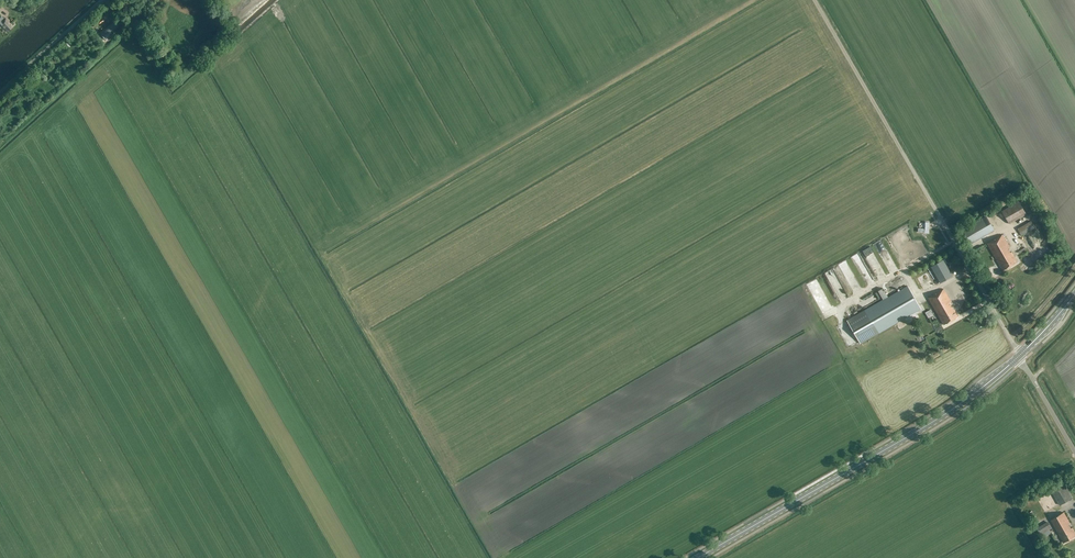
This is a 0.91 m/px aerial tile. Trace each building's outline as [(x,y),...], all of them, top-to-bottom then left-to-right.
[(0,14),(0,27),(2,25),(8,32),(12,28),(7,22),(8,21),(6,18),(2,22),(1,21),(4,18),(0,14)] [(29,79),(31,83),(39,76),(36,73),(29,79)] [(1002,211),(1009,224),(1026,214),(1018,201),(1002,211)] [(986,216),(962,229),(970,244),(994,230),(986,216)] [(1029,221),(1016,230),(1019,234),(1032,225),(1029,221)] [(1002,234),(987,243),(1002,270),(1017,261),(1011,252),(1010,252),(1008,248),(1010,247),(1002,234)] [(883,238),(887,243),(891,240),(888,235),(883,238)] [(893,241),(887,244),(890,250),(896,248),(893,241)] [(868,247),(861,251),(869,264),(875,260),(868,247)] [(857,276),(866,273),(859,255),(851,257),(857,276)] [(943,260),(931,267),(940,283),(952,276),(943,260)] [(851,272),(850,272),(845,262),(836,266),(840,275),(843,274),(845,278),(852,275),(851,272)] [(833,269),(823,273),(830,288),(839,284),(833,269)] [(847,321),(860,343),(920,309),(907,286),(847,321)] [(944,289),(928,297),(943,324),(958,316),(952,306),(951,307),(949,303),(951,301),(944,289)] [(1072,497),(1065,485),(1052,492),(1059,505),(1072,497)] [(1063,542),(1074,536),(1074,532),(1072,527),(1071,528),(1069,524),(1070,523),(1064,512),(1051,520),(1063,542)] [(1036,528),(1040,534),(1052,528),(1048,521),(1036,528)]
